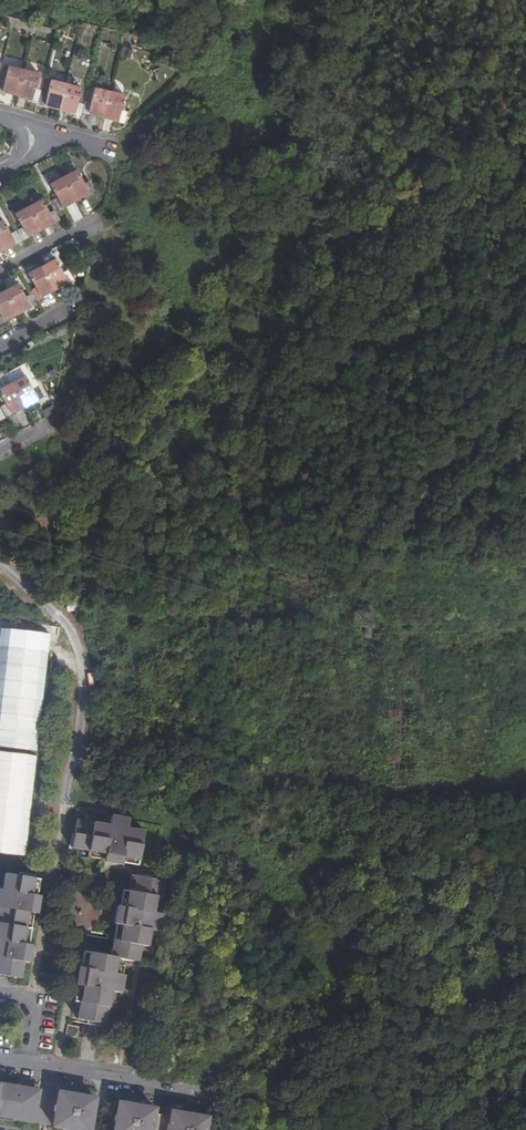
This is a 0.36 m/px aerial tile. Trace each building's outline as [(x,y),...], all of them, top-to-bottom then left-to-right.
[(37,73),(9,66),(5,82),(2,82),(0,89),(0,90),(35,98),(36,90),(33,89),(37,73)] [(75,104),(79,87),(51,81),(47,97),(44,97),(43,103),(77,111),(79,104),(75,104)] [(119,111),(123,95),(95,88),(91,104),(88,103),(86,111),(121,120),(122,112),(119,111)] [(91,190),(88,183),(83,185),(75,170),(51,183),(59,198),(56,200),(60,207),(91,190)] [(48,214),(40,200),(16,212),(24,227),(20,229),(24,237),(56,220),(52,212),(48,214)] [(1,220),(0,221),(0,250),(17,241),(12,232),(8,234),(1,220)] [(62,274),(54,259),(30,273),(37,287),(34,289),(39,297),(71,279),(67,271),(62,274)] [(16,284),(0,293),(0,321),(33,304),(29,297),(25,299),(16,284)] [(0,377),(0,388),(10,382),(6,374),(0,377)] [(24,375),(10,382),(0,388),(0,390),(7,404),(4,405),(8,413),(40,396),(36,388),(32,390),(24,375)] [(0,647),(0,747),(38,752),(50,653),(0,647)] [(26,855),(38,756),(0,751),(0,852),(26,855)] [(118,858),(135,861),(141,827),(125,826),(127,816),(109,813),(108,823),(75,818),(72,846),(86,848),(86,853),(102,856),(102,858),(117,861),(118,858)] [(30,928),(33,911),(35,912),(38,895),(36,895),(38,878),(5,872),(1,890),(0,890),(0,923),(30,928)] [(110,953),(116,954),(137,958),(140,942),(145,942),(148,926),(159,927),(162,910),(151,908),(154,893),(159,894),(162,878),(129,872),(127,887),(120,886),(117,902),(115,920),(110,953)] [(30,928),(0,923),(0,973),(20,977),(23,960),(26,960),(29,944),(27,943),(30,928)] [(113,971),(116,954),(110,953),(82,949),(79,966),(77,965),(74,981),(77,981),(74,998),(80,999),(77,1015),(105,1020),(110,987),(120,989),(123,973),(113,971)] [(272,991),(265,990),(264,997),(271,998),(272,991)] [(68,1023),(67,1034),(78,1036),(79,1025),(68,1023)] [(33,1123),(38,1089),(24,1087),(22,1085),(21,1083),(18,1083),(15,1083),(14,1086),(0,1083),(0,1118),(33,1123)] [(53,1127),(74,1129),(90,1129),(95,1097),(86,1095),(87,1091),(81,1091),(80,1094),(74,1093),(74,1089),(69,1088),(69,1092),(59,1090),(53,1127)] [(209,1112),(119,1097),(114,1129),(206,1129),(209,1112)]
